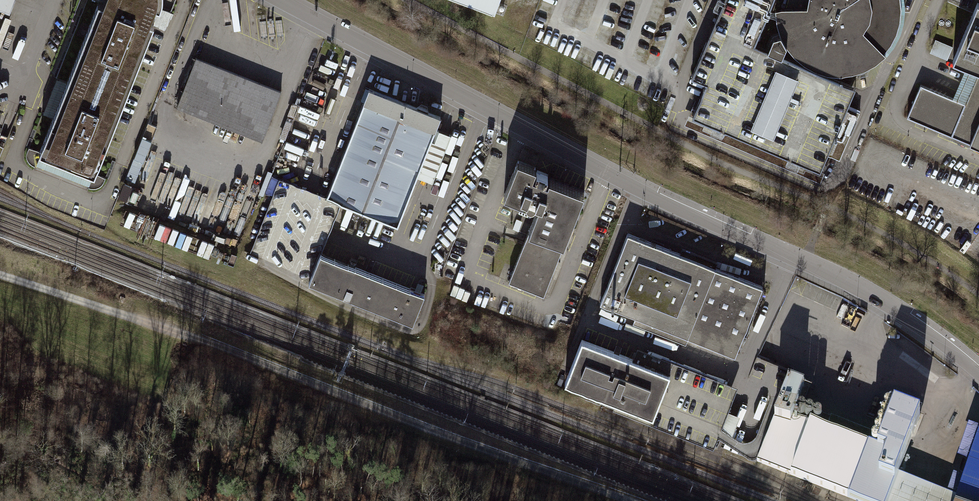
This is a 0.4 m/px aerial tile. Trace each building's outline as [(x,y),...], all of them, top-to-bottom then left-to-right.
[(9,14),(14,0),(0,0),(0,10),(9,14)] [(89,173),(154,3),(155,0),(94,0),(36,150),(89,173)] [(496,11),(500,0),(466,0),(496,11)] [(854,86),(847,83),(752,43),(767,6),(770,0),(723,0),(690,77),(704,82),(691,114),(698,117),(713,124),(718,126),(788,156),(796,160),(818,169),(825,152),(839,158),(858,111),(846,105),(854,86)] [(890,56),(901,37),(906,12),(904,0),(806,0),(804,7),(801,7),(779,8),(780,14),(784,37),(799,59),(820,72),(844,76),(865,72),(869,71),(872,69),(888,57),(890,56)] [(977,3),(953,60),(978,71),(965,103),(921,85),(907,116),(978,147),(978,4),(977,3)] [(949,58),(954,45),(936,39),(931,53),(949,58)] [(280,92),(196,58),(176,106),(260,141),(280,92)] [(441,116),(370,87),(327,195),(398,223),(441,116)] [(564,244),(561,243),(582,191),(546,176),(545,181),(530,174),(533,165),(514,157),(502,193),(520,200),(535,205),(527,228),(529,230),(508,280),(544,294),(564,244)] [(597,304),(733,357),(760,286),(623,233),(597,304)] [(423,296),(317,255),(307,283),(412,324),(423,296)] [(563,383),(609,401),(607,406),(714,446),(736,386),(630,346),(624,360),(578,343),(563,383)] [(883,408),(866,448),(790,420),(801,391),(783,384),(770,420),(754,462),(856,500),(978,500),(978,433),(958,494),(899,471),(918,421),(883,408)]
